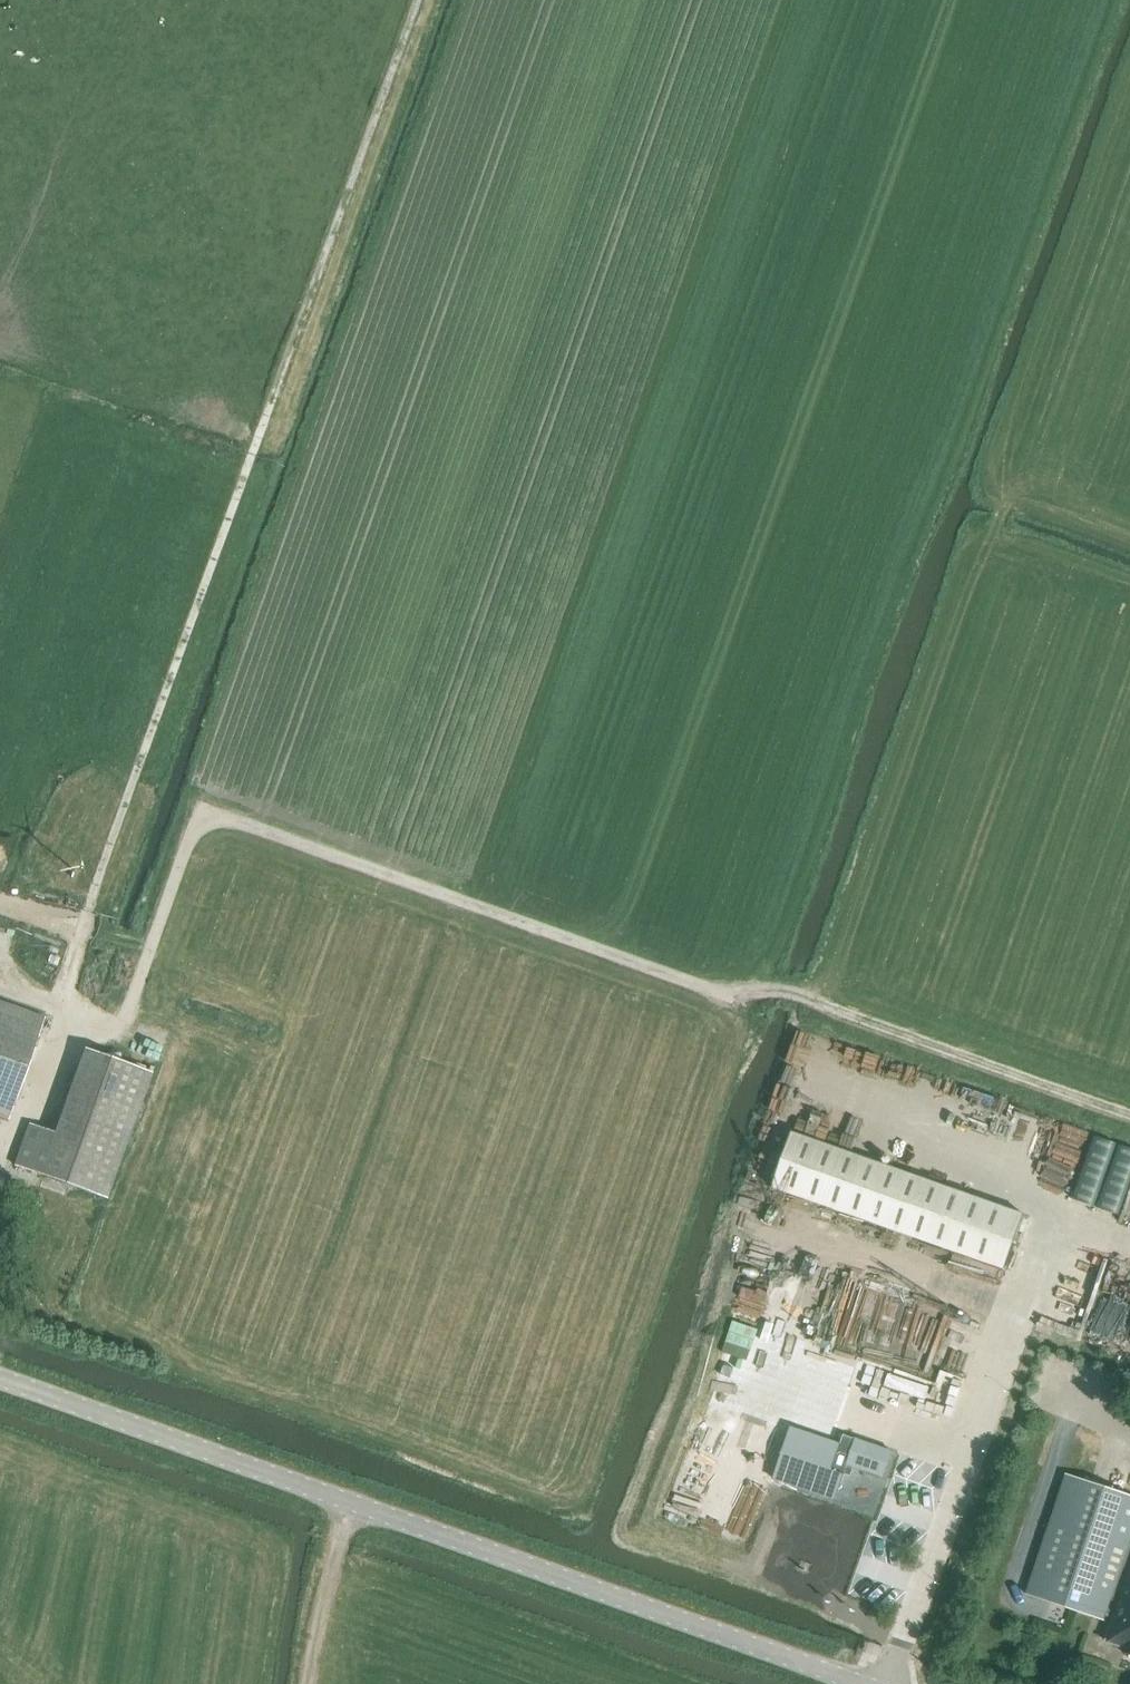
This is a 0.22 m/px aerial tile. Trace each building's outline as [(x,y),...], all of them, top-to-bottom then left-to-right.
[(9,1118),(44,1016),(0,1000),(0,1115),(9,1118)] [(16,1163),(108,1195),(152,1071),(87,1048),(58,1131),(30,1122),(16,1163)] [(771,1188),(1002,1270),(1021,1215),(790,1133),(771,1188)] [(1098,1285),(1095,1294),(1117,1301),(1129,1265),(1107,1258),(1098,1285)] [(848,1349),(845,1366),(878,1372),(881,1354),(848,1349)] [(937,1385),(955,1393),(962,1377),(944,1369),(937,1385)] [(882,1514),(927,1529),(943,1480),(898,1465),(882,1514)] [(1067,1475),(1028,1595),(1105,1621),(1107,1616),(1115,1619),(1107,1641),(1127,1648),(1125,1653),(1129,1654),(1129,1496),(1067,1475)]
